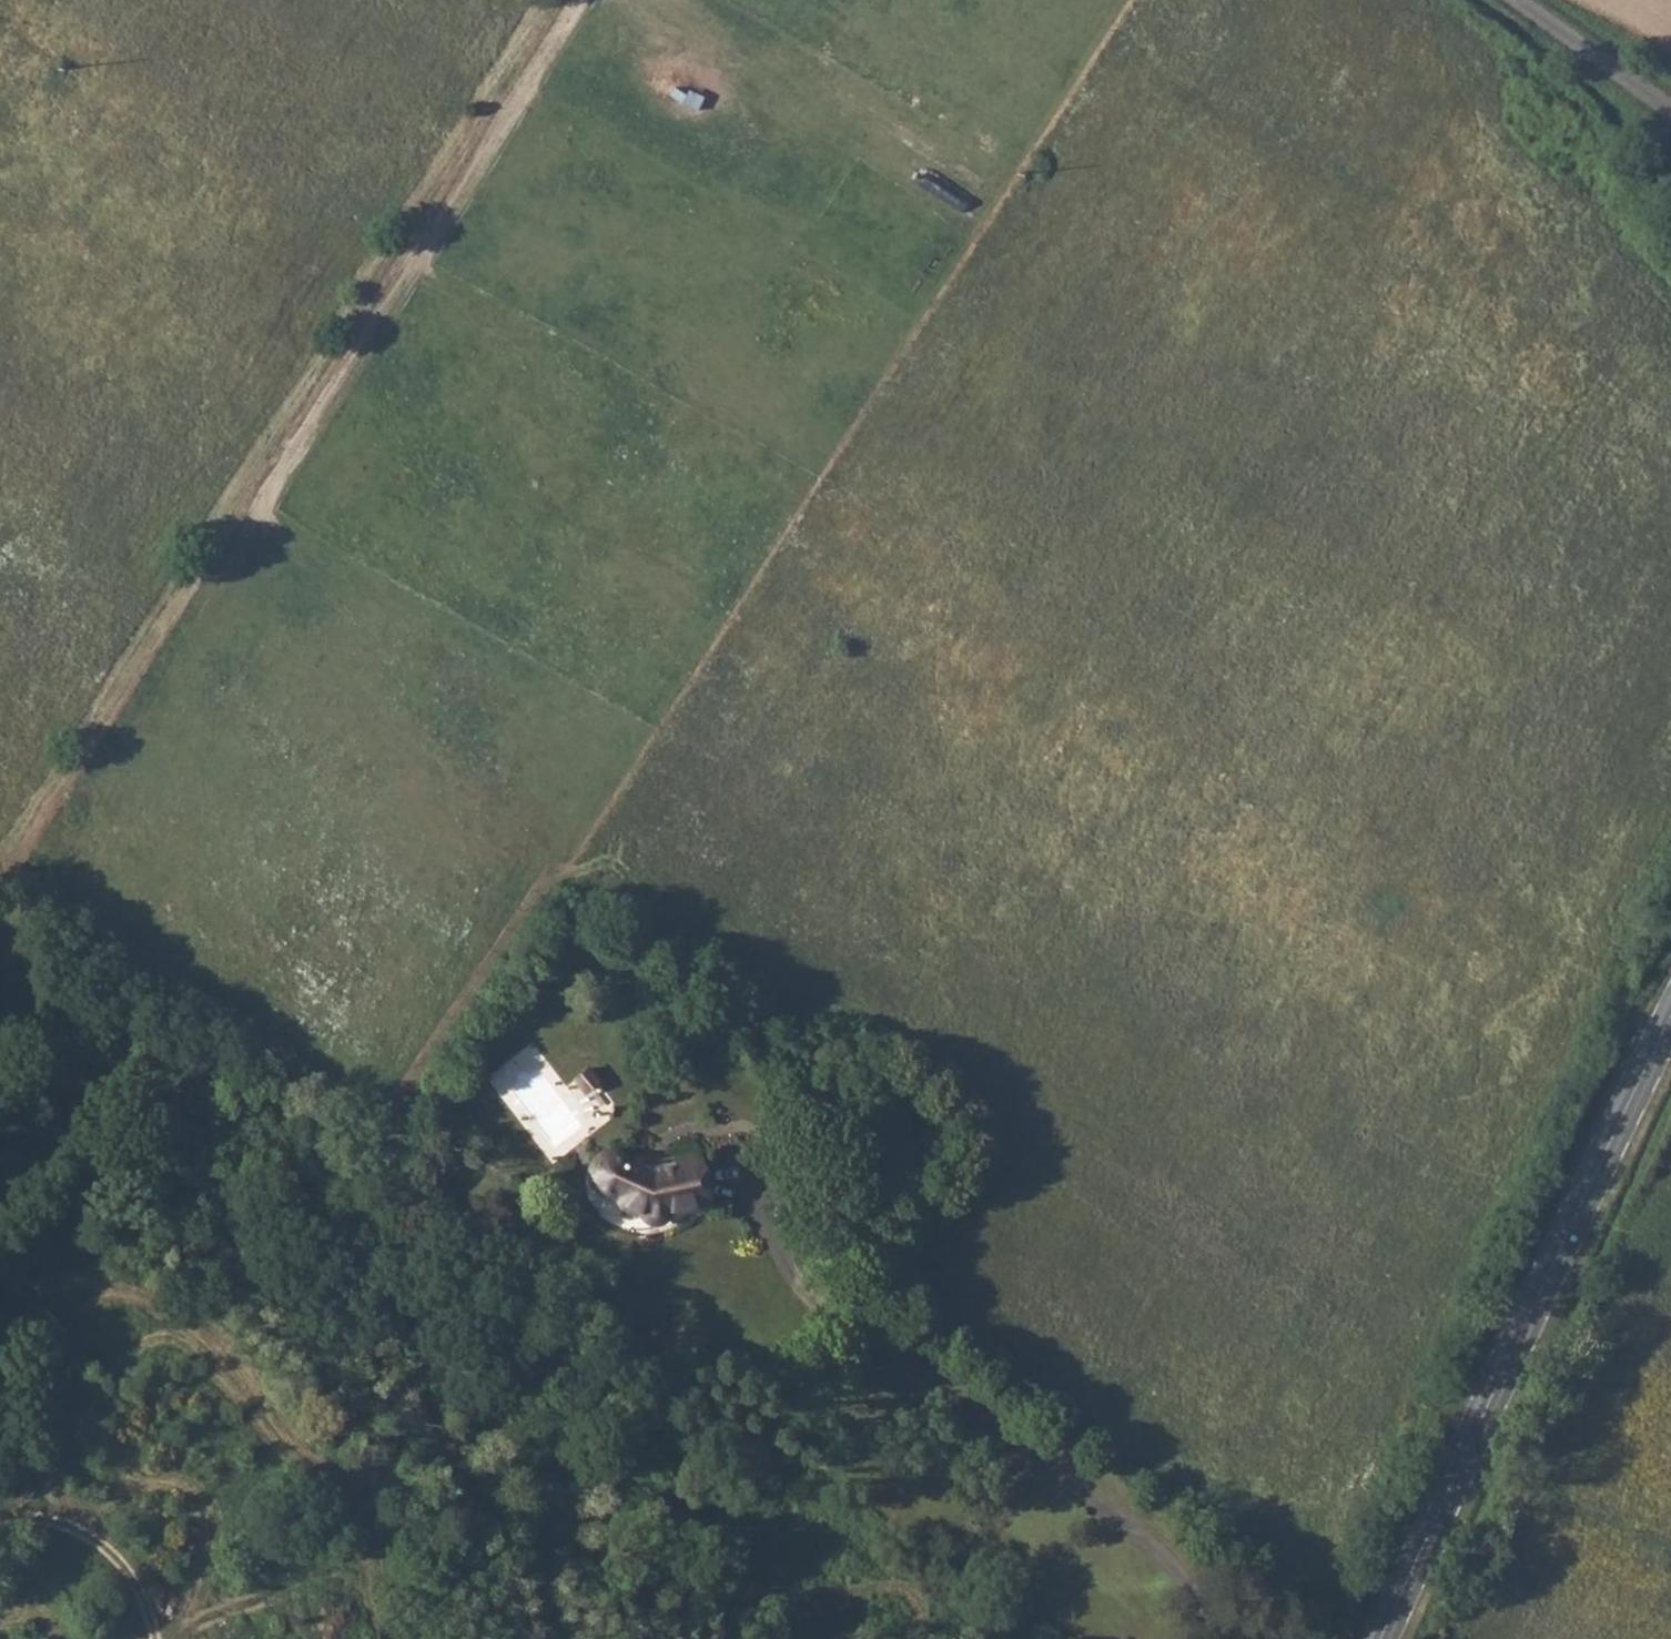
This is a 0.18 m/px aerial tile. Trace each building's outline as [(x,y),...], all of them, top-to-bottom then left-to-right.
[(528,1045),(490,1075),(557,1159),(595,1129),(528,1045)] [(710,1194),(705,1181),(696,1154),(679,1158),(663,1162),(634,1151),(627,1151),(614,1143),(596,1149),(592,1164),(592,1179),(604,1190),(621,1189),(626,1202),(647,1204),(661,1216),(668,1209),(710,1194)]
